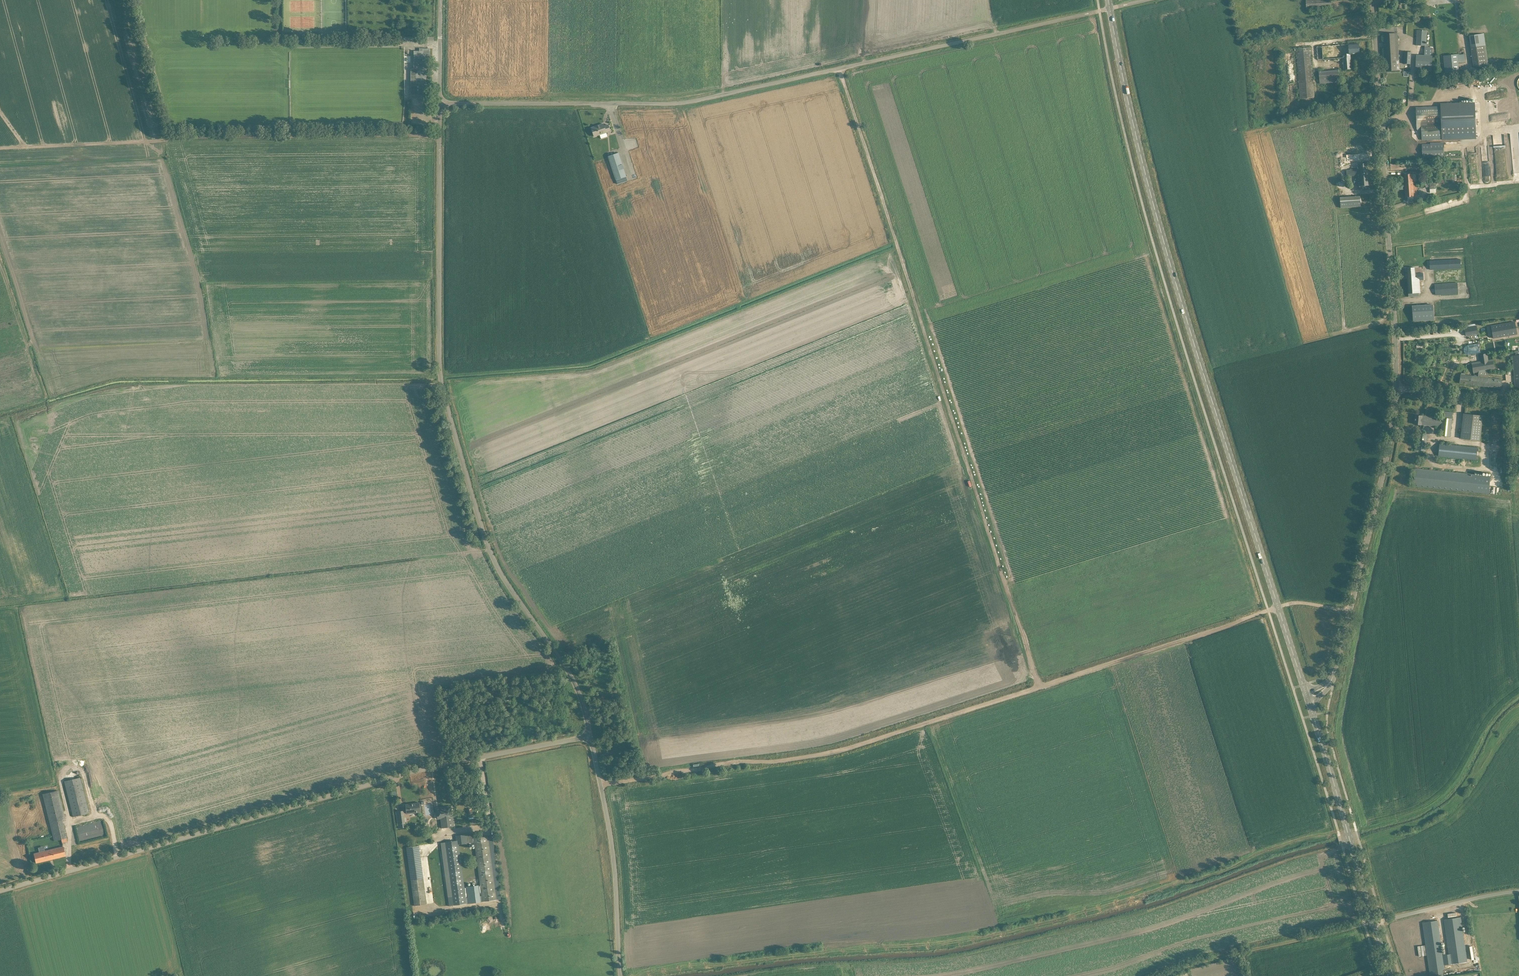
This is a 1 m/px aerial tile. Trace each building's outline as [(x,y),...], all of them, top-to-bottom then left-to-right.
[(1306,9),(1331,9),(1331,0),(1306,0),(1306,9)] [(1416,38),(1416,46),(1426,46),(1426,42),(1427,31),(1417,30),(1416,38)] [(1397,33),(1390,34),(1385,34),(1387,71),(1392,71),(1396,71),(1396,60),(1399,60),(1397,33)] [(1483,33),(1469,36),(1471,48),(1474,68),(1488,66),(1485,46),(1483,33)] [(1318,60),(1323,59),(1323,60),(1343,58),(1344,70),(1351,69),(1350,54),(1360,53),(1359,43),(1354,44),(1317,47),(1318,60)] [(1297,48),(1300,99),(1314,98),(1311,47),(1297,48)] [(1416,56),(1415,71),(1431,72),(1433,48),(1424,47),(1424,56),(1416,56)] [(426,58),(427,58),(430,58),(430,48),(419,48),(419,53),(417,53),(417,51),(414,51),(414,69),(411,69),(411,95),(422,95),(427,95),(427,82),(426,82),(426,58)] [(1457,54),(1443,56),(1445,73),(1459,72),(1458,62),(1457,54)] [(1319,72),(1320,84),(1340,82),(1339,70),(1319,72)] [(1440,103),(1440,106),(1416,107),(1417,130),(1421,129),(1421,140),(1445,139),(1460,139),(1476,138),(1475,102),(1440,103)] [(591,128),(594,137),(606,133),(606,132),(610,131),(608,125),(604,127),(604,124),(591,128)] [(1422,157),(1437,157),(1444,156),(1443,142),(1430,143),(1430,145),(1422,145),(1422,157)] [(608,156),(616,180),(626,176),(618,153),(608,156)] [(1350,170),(1346,170),(1346,171),(1347,176),(1351,176),(1354,176),(1354,175),(1355,175),(1356,175),(1356,176),(1357,186),(1360,186),(1360,189),(1364,189),(1369,189),(1368,175),(1367,163),(1362,164),(1359,164),(1359,170),(1356,170),(1356,169),(1350,169),(1350,170)] [(1404,175),(1405,186),(1416,185),(1416,174),(1404,175)] [(1416,185),(1405,186),(1406,197),(1417,196),(1416,185)] [(1360,196),(1340,197),(1341,208),(1344,208),(1360,206),(1360,196)] [(1460,259),(1449,260),(1429,261),(1430,270),(1450,269),(1461,268),(1460,259)] [(1415,274),(1415,272),(1415,267),(1406,268),(1408,297),(1419,296),(1419,293),(1420,293),(1419,281),(1420,281),(1420,280),(1424,280),(1423,273),(1415,274)] [(1435,284),(1436,295),(1458,294),(1457,282),(1435,284)] [(1433,305),(1417,306),(1412,306),(1413,321),(1434,320),(1433,305)] [(1491,326),(1493,338),(1517,334),(1515,322),(1491,326)] [(1464,328),(1466,336),(1478,334),(1476,325),(1464,328)] [(1448,339),(1446,378),(1457,378),(1460,340),(1448,339)] [(1478,343),(1467,345),(1466,345),(1466,346),(1465,346),(1464,347),(1464,348),(1463,349),(1463,350),(1464,351),(1464,352),(1464,353),(1465,353),(1466,354),(1467,354),(1468,355),(1469,355),(1480,353),(1478,343)] [(1479,371),(1478,376),(1465,375),(1465,373),(1461,373),(1461,374),(1460,383),(1501,389),(1502,379),(1488,378),(1488,375),(1487,375),(1488,370),(1494,369),(1492,359),(1488,360),(1487,353),(1479,355),(1480,361),(1472,363),(1473,372),(1479,371)] [(1415,424),(1441,427),(1440,436),(1450,437),(1452,418),(1453,412),(1443,411),(1442,418),(1416,415),(1415,424)] [(1461,438),(1480,440),(1483,416),(1464,414),(1461,438)] [(1417,450),(1422,450),(1425,451),(1427,435),(1418,434),(1417,450)] [(1439,444),(1438,455),(1476,460),(1477,448),(1439,444)] [(1413,486),(1418,486),(1488,493),(1490,476),(1415,469),(1413,486)] [(64,781),(72,812),(73,817),(88,813),(87,808),(80,777),(64,781)] [(58,790),(42,794),(54,841),(67,838),(62,819),(65,818),(64,814),(58,790)] [(406,805),(407,814),(421,812),(420,803),(406,805)] [(437,819),(440,819),(442,828),(454,826),(453,817),(451,807),(436,809),(437,819)] [(404,810),(396,811),(397,818),(405,817),(404,810)] [(79,841),(107,836),(103,820),(76,826),(79,841)] [(473,838),(473,833),(466,834),(455,836),(456,841),(441,842),(450,906),(496,900),(488,836),(473,838)] [(419,845),(407,847),(414,905),(427,904),(419,845)] [(34,854),(35,858),(36,863),(65,855),(63,847),(48,850),(43,852),(34,854)] [(1431,975),(1443,975),(1442,969),(1445,969),(1444,965),(1467,961),(1461,917),(1444,919),(1449,954),(1446,954),(1446,953),(1443,954),(1438,920),(1424,922),(1431,975)]
